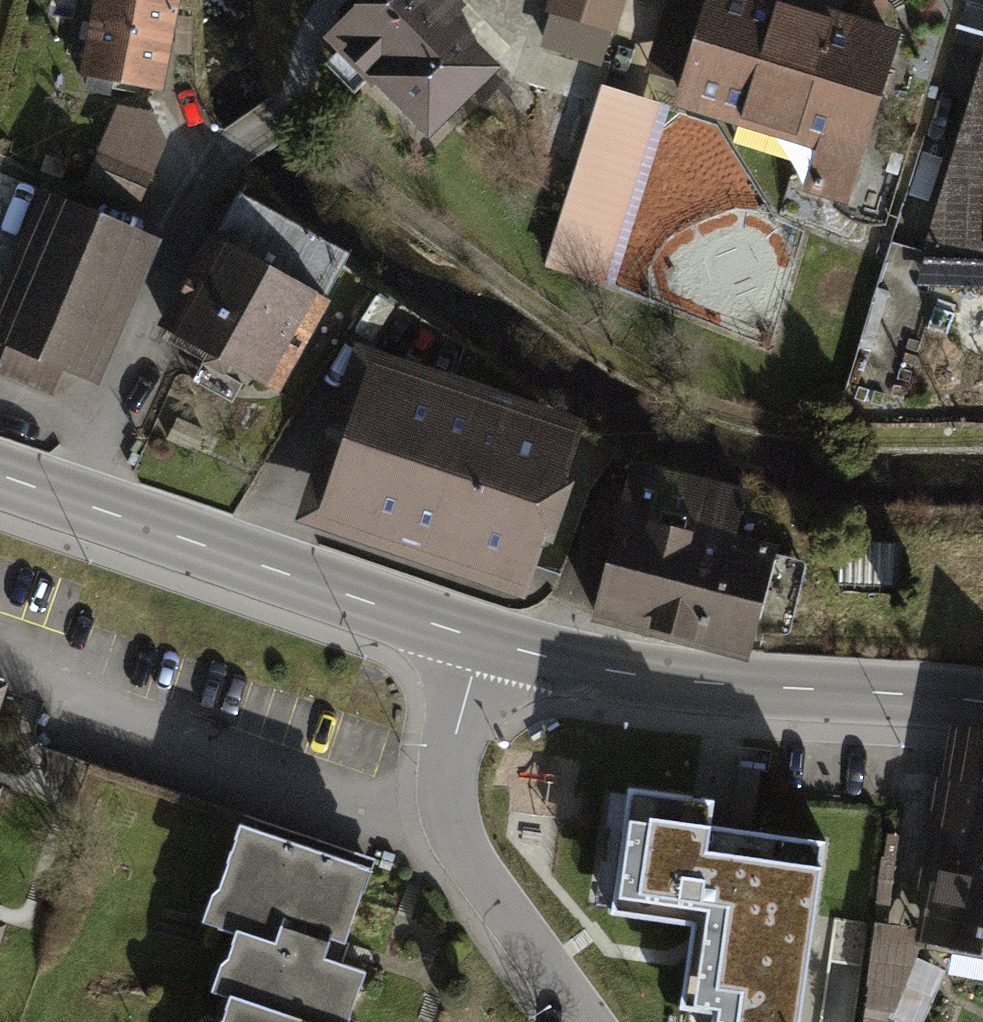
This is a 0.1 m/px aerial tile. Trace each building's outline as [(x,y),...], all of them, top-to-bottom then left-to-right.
[(152,0),(102,0),(89,72),(155,84),(170,3),(152,0)] [(170,3),(193,8),(193,0),(152,0),(170,3)] [(335,37),(377,81),(380,77),(428,126),(489,68),(443,20),(458,6),(452,0),(373,0),(335,37)] [(769,0),(672,0),(658,45),(697,57),(684,99),(855,152),(891,37),(769,0)] [(925,239),(982,242),(982,67),(925,239)] [(584,272),(637,99),(602,89),(548,262),(584,272)] [(120,108),(102,148),(151,171),(147,112),(120,108)] [(149,173),(101,152),(89,181),(137,202),(149,173)] [(239,200),(167,329),(230,364),(271,387),(343,258),(239,200)] [(63,208),(63,210),(42,202),(33,222),(54,231),(7,339),(10,340),(0,364),(0,371),(54,393),(66,364),(77,368),(133,238),(63,208)] [(375,382),(335,499),(519,563),(560,445),(505,426),(509,413),(476,402),(471,415),(375,382)] [(633,468),(597,611),(748,649),(773,554),(730,543),(742,496),(633,468)] [(966,735),(964,745),(953,808),(931,934),(982,943),(982,738),(966,735)] [(713,798),(629,787),(612,912),(696,923),(703,869),(747,875),(743,902),(729,900),(711,1021),(799,1021),(826,839),(710,824),(713,798)] [(239,823),(217,888),(230,892),(218,927),(236,933),(227,958),(241,962),(230,995),(309,1021),(348,1021),(366,970),(324,956),(327,947),(331,937),(345,942),(362,892),(350,888),(359,863),(239,823)] [(907,966),(918,929),(879,923),(867,1004),(886,1008),(907,966)] [(891,1016),(904,1021),(920,1021),(943,970),(918,957),(891,1016)] [(230,995),(221,1021),(309,1021),(230,995)]
